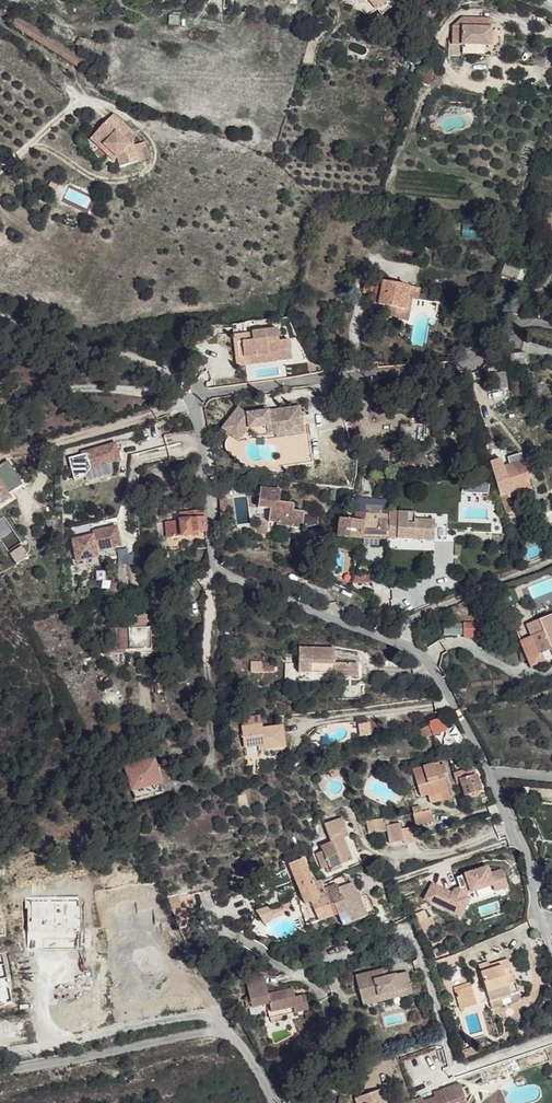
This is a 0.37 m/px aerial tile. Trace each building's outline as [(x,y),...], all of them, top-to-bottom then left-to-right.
[(352,1),(351,5),(364,9),(370,16),(378,10),(377,9),(388,0),(348,0),(352,1)] [(394,5),(390,0),(388,0),(377,9),(378,10),(382,15),(394,5)] [(492,28),(492,19),(463,18),(453,27),(492,28)] [(491,47),(492,28),(453,27),(453,38),(449,42),(448,55),(500,56),(500,47),(491,47)] [(133,146),(132,144),(133,140),(136,137),(129,131),(130,130),(114,114),(93,136),(117,158),(120,167),(138,162),(133,146)] [(117,158),(93,136),(90,140),(113,162),(117,158)] [(148,159),(143,143),(133,146),(138,162),(148,159)] [(530,224),(534,211),(524,208),(520,221),(530,224)] [(548,212),(542,231),(551,234),(551,213),(548,212)] [(521,268),(520,273),(517,280),(522,282),(526,270),(521,268)] [(402,321),(406,299),(412,300),(414,288),(377,281),(371,310),(383,312),(388,313),(387,318),(402,321)] [(417,301),(420,290),(414,288),(412,300),(417,301)] [(407,322),(412,300),(406,299),(402,321),(407,322)] [(292,360),(289,341),(279,342),(278,330),(252,333),(252,334),(233,336),(234,344),(242,343),(244,359),(276,355),(277,362),(292,360)] [(237,367),(277,362),(276,355),(244,359),(242,343),(234,344),(237,367)] [(525,352),(510,354),(511,364),(526,363),(525,352)] [(489,371),(492,388),(505,386),(502,369),(489,371)] [(245,411),(237,405),(224,423),(241,436),(248,426),(265,424),(266,434),(276,432),(281,425),(288,431),(293,424),(302,423),(299,404),(245,411)] [(228,433),(238,440),(241,436),(224,423),(221,428),(228,433)] [(275,435),(303,432),(302,424),(302,423),(293,424),(288,431),(281,425),(276,432),(275,435)] [(248,426),(241,436),(248,440),(255,445),(268,443),(271,444),(273,445),(275,448),(276,452),(272,460),(270,462),(278,466),(310,461),(305,424),(302,424),(303,432),(275,435),(276,432),(266,434),(258,435),(248,426)] [(265,424),(248,426),(258,435),(266,434),(265,424)] [(248,440),(241,436),(238,440),(228,433),(224,439),(224,443),(224,446),(225,449),(227,452),(243,465),(278,470),(278,466),(270,462),(268,460),(266,459),(261,458),(255,460),(253,460),(249,459),(247,457),(244,453),(244,449),(245,446),(248,440)] [(121,459),(116,442),(86,450),(87,452),(82,453),(69,457),(75,479),(85,476),(91,467),(121,459)] [(508,458),(510,465),(523,462),(521,454),(508,458)] [(490,463),(493,470),(503,467),(501,459),(490,463)] [(23,485),(10,461),(0,467),(0,495),(3,493),(6,495),(8,493),(23,485)] [(510,465),(503,467),(511,493),(531,487),(523,462),(510,465)] [(503,467),(493,470),(501,496),(505,494),(511,493),(503,467)] [(281,489),(261,486),(258,507),(270,509),(269,522),(277,523),(293,525),(293,523),(303,525),(303,528),(319,525),(320,515),(305,513),(305,512),(294,511),(295,504),(280,502),(281,489)] [(505,494),(507,500),(533,493),(531,487),(511,493),(505,494)] [(8,493),(6,495),(3,493),(0,495),(0,499),(1,502),(10,497),(8,493)] [(501,496),(507,515),(511,513),(507,500),(505,494),(501,496)] [(225,497),(220,497),(221,515),(229,514),(228,497),(225,498),(225,497)] [(356,509),(356,513),(367,514),(368,506),(368,505),(356,504),(356,509)] [(389,507),(368,506),(367,514),(383,514),(383,516),(383,519),(389,519),(389,507)] [(346,508),(345,516),(350,517),(350,516),(355,516),(356,513),(356,509),(347,508),(346,508)] [(206,531),(204,510),(187,511),(187,519),(170,520),(170,536),(192,535),(192,532),(199,532),(206,531)] [(448,541),(449,514),(391,512),(391,517),(390,519),(389,539),(448,541)] [(367,514),(356,513),(355,516),(355,521),(364,522),(365,522),(367,514)] [(365,522),(364,522),(362,537),(365,538),(365,543),(380,543),(380,538),(388,539),(389,539),(390,519),(389,519),(383,519),(383,516),(383,514),(367,514),(365,522)] [(362,537),(364,522),(355,521),(349,521),(340,519),(338,536),(362,539),(362,537)] [(119,548),(115,528),(91,533),(91,536),(70,540),(74,563),(87,560),(94,553),(119,548)] [(116,566),(117,582),(127,581),(125,565),(116,566)] [(374,582),(372,572),(361,572),(355,573),(354,576),(354,583),(374,582)] [(527,662),(545,656),(550,653),(551,658),(551,657),(551,614),(514,629),(527,662)] [(116,642),(116,651),(125,650),(144,650),(144,653),(149,652),(149,655),(156,654),(155,652),(161,652),(160,623),(149,624),(149,628),(136,629),(136,624),(127,625),(127,629),(115,629),(116,642)] [(464,624),(464,635),(479,635),(479,624),(464,624)] [(116,651),(116,642),(109,642),(110,654),(125,654),(125,650),(116,651)] [(300,647),(300,663),(336,663),(336,647),(300,647)] [(545,656),(527,662),(529,667),(546,660),(545,656)] [(275,672),(275,663),(264,663),(264,672),(275,672)] [(335,671),(335,675),(358,675),(359,672),(359,663),(336,663),(300,663),(300,671),(335,671)] [(370,721),(361,723),(362,735),(372,734),(370,721)] [(260,723),(239,726),(242,747),(262,745),(262,749),(283,746),(280,724),(261,727),(260,723)] [(162,792),(159,783),(153,760),(126,768),(134,799),(162,792)] [(439,761),(413,769),(420,796),(427,794),(428,797),(442,793),(441,790),(448,788),(444,776),(441,777),(440,774),(443,773),(446,772),(444,763),(440,764),(439,761)] [(471,767),(453,772),(455,780),(459,779),(464,795),(481,791),(476,774),(475,774),(473,775),(471,769),(471,767)] [(442,793),(428,797),(430,803),(450,797),(448,788),(441,790),(442,793)] [(481,791),(464,795),(465,799),(466,799),(482,794),(481,791)] [(413,805),(414,813),(422,811),(421,804),(413,805)] [(414,813),(417,824),(434,821),(431,810),(422,811),(414,813)] [(319,848),(316,849),(323,868),(329,866),(331,871),(342,867),(341,864),(352,860),(344,838),(341,830),(345,828),(342,817),(325,823),(332,843),(322,846),(324,851),(321,852),(319,848)] [(388,818),(365,823),(367,831),(386,827),(388,842),(402,839),(403,843),(419,840),(414,826),(401,829),(399,822),(389,824),(388,818)] [(304,858),(290,863),(305,903),(311,901),(313,906),(316,912),(319,919),(334,914),(327,894),(318,897),(314,886),(319,884),(317,878),(312,880),(304,858)] [(431,883),(421,901),(460,921),(474,894),(490,890),(496,893),(507,890),(502,869),(491,871),(487,869),(455,877),(458,888),(447,891),(431,883)] [(335,881),(324,885),(326,892),(327,894),(334,914),(339,913),(343,925),(368,914),(353,881),(348,883),(346,876),(335,880),(335,881)] [(180,899),(169,902),(176,919),(187,916),(180,899)] [(290,909),(288,903),(275,906),(278,913),(290,909)] [(269,921),(278,913),(275,906),(275,904),(261,908),(269,921)] [(316,912),(313,906),(302,910),(304,916),(316,912)] [(417,915),(425,935),(437,931),(432,919),(429,920),(426,912),(417,915)] [(351,927),(354,934),(364,930),(361,923),(351,927)] [(510,959),(492,965),(493,969),(483,972),(492,999),(503,996),(510,994),(521,990),(510,959)] [(385,966),(354,974),(361,999),(410,986),(406,969),(387,974),(385,966)] [(247,986),(265,982),(263,974),(245,978),(247,986)] [(249,996),(267,989),(265,982),(247,986),(249,996)] [(478,1003),(471,982),(455,987),(461,1008),(478,1003)] [(410,986),(361,999),(363,1004),(411,992),(410,986)] [(295,996),(293,987),(285,989),(288,998),(295,996)] [(285,989),(268,993),(267,989),(249,996),(251,1007),(266,1003),(269,1002),(271,1012),(302,1004),(300,995),(295,996),(288,998),(285,989)] [(521,990),(510,994),(512,1001),(524,998),(521,990)] [(308,1009),(305,993),(300,995),(302,1004),(271,1012),(269,1002),(266,1003),(268,1018),(308,1009)] [(503,996),(492,999),(494,1007),(505,1004),(503,996)] [(28,1033),(41,1031),(38,1016),(26,1018),(28,1028),(28,1033)] [(28,1028),(26,1018),(0,1022),(0,1032),(28,1028)] [(465,1058),(479,1053),(477,1047),(463,1051),(465,1058)] [(458,1081),(440,1088),(442,1093),(434,1096),(422,1100),(420,1096),(404,1102),(405,1102),(466,1102),(458,1081)] [(381,1087),(354,1097),(355,1102),(387,1102),(381,1087)]
